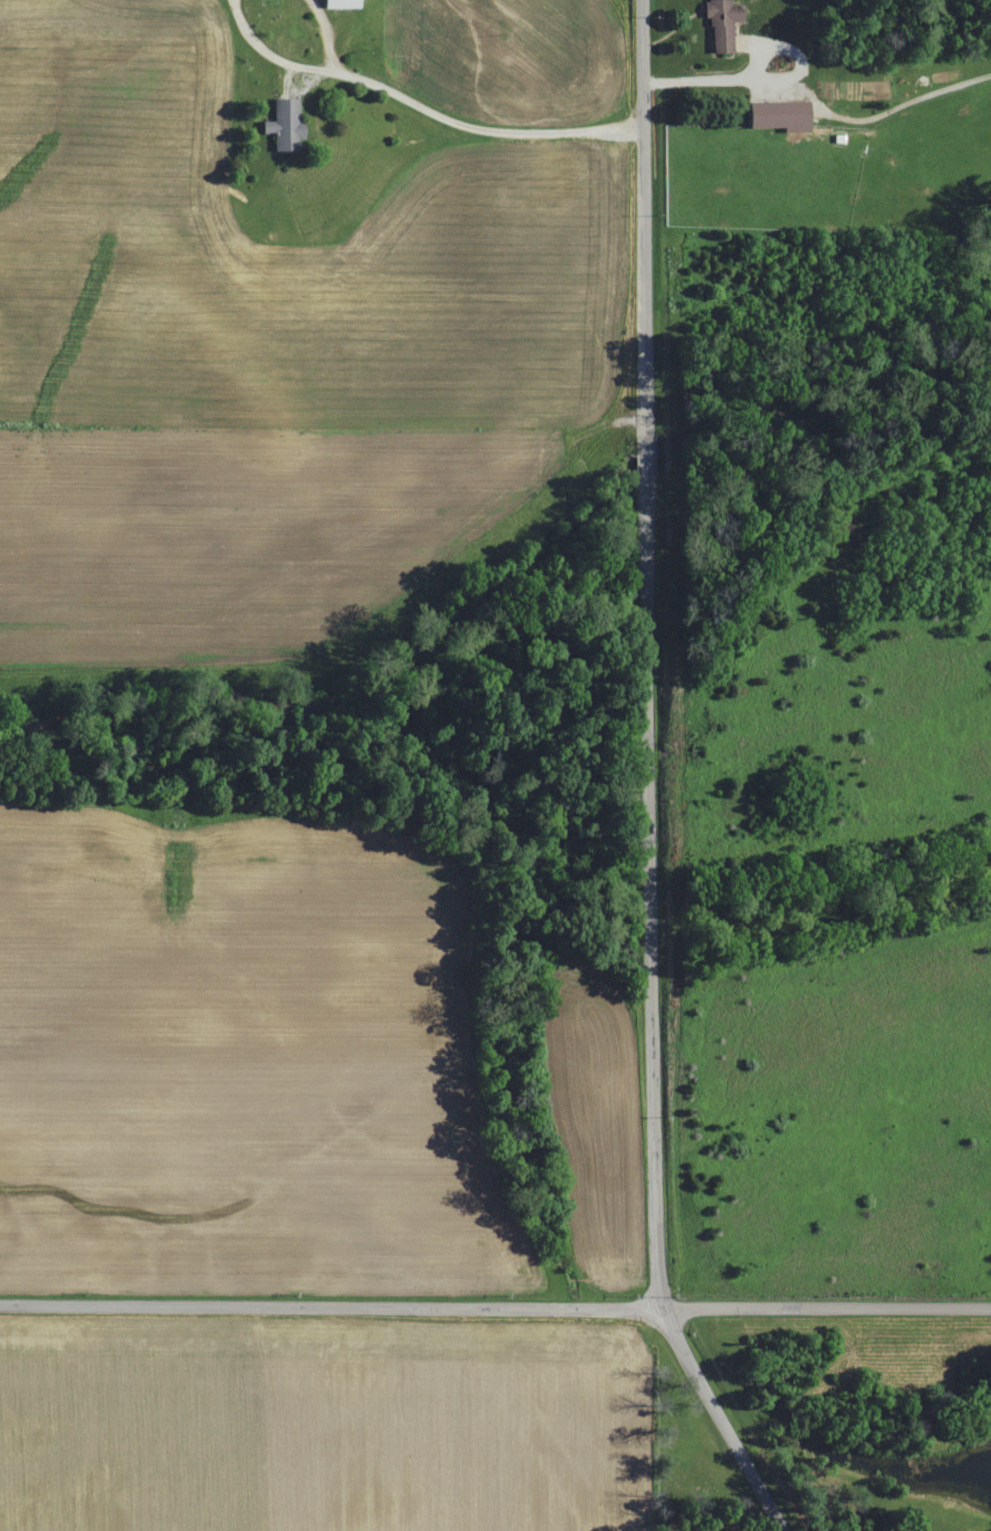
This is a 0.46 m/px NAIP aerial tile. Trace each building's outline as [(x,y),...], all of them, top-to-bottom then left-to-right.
[(319,9),(354,10),(354,0),(319,0),(319,9)] [(730,24),(740,23),(740,6),(730,6),(729,0),(706,0),(706,4),(701,4),(702,19),(709,19),(710,55),(731,54),(730,24)] [(296,99),(271,99),(271,121),(259,121),(259,134),(271,134),(271,150),(297,151),(297,140),(301,140),(301,121),(296,121),(296,99)] [(780,134),(807,133),(806,103),(746,104),(746,129),(780,129),(780,134)]
